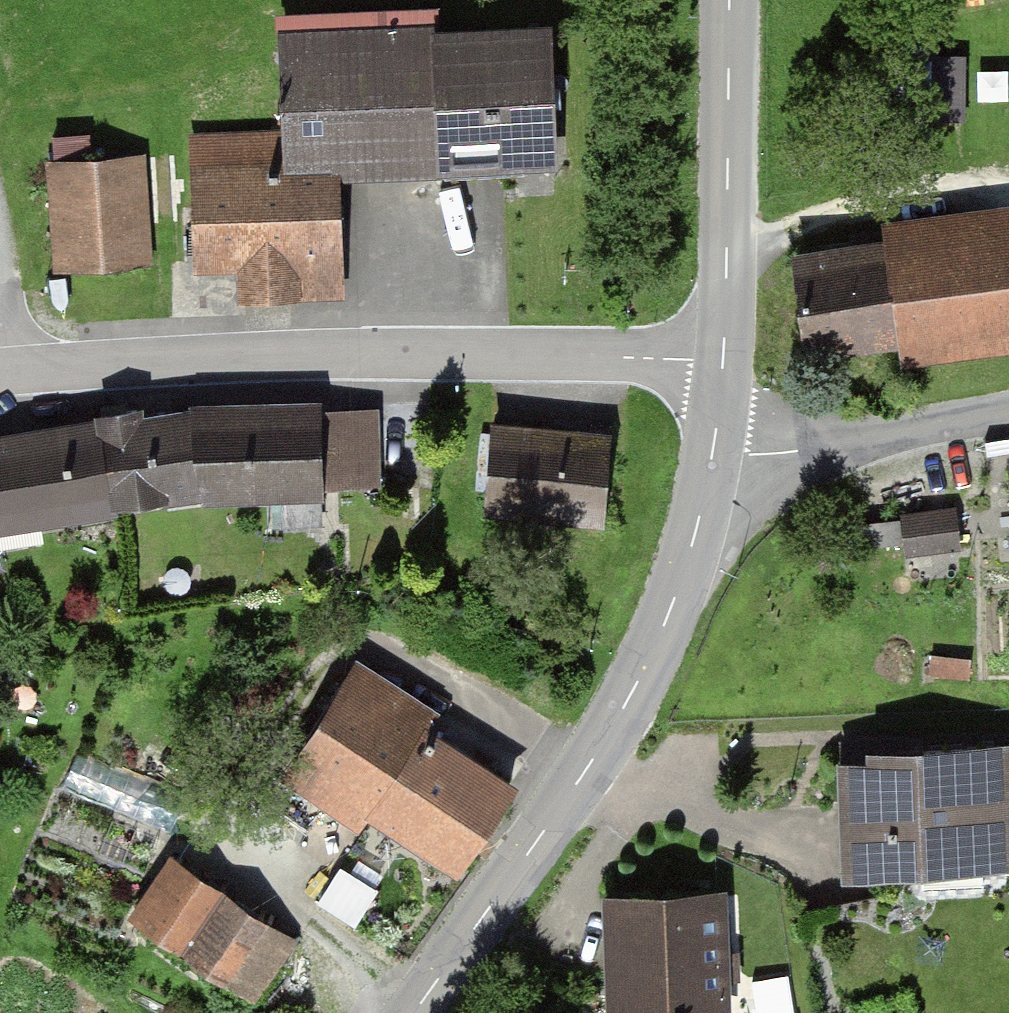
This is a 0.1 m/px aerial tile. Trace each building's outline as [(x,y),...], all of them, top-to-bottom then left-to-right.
[(345,171),(558,163),(554,32),(278,43),(282,133),(194,136),(199,270),(238,269),(240,305),(349,301),(345,171)] [(148,157),(50,161),(54,262),(152,258),(148,157)] [(792,260),(805,368),(1008,345),(1008,235),(792,260)] [(319,395),(192,400),(195,496),(273,493),(274,534),(324,532),(319,395)] [(195,496),(192,400),(70,417),(77,513),(195,496)] [(611,425),(482,415),(475,500),(604,510),(611,425)] [(70,417),(0,427),(0,524),(77,513),(70,417)] [(957,501),(900,507),(904,552),(961,547),(957,501)] [(902,546),(900,522),(859,525),(860,549),(902,546)] [(456,864),(513,778),(432,726),(446,704),(360,647),(275,776),(353,827),(367,807),(456,864)] [(832,753),(837,870),(1008,863),(1008,745),(832,753)] [(105,849),(150,869),(184,791),(84,748),(67,787),(122,811),(105,849)] [(297,937),(175,856),(133,918),(255,1000),(297,937)] [(602,890),(605,1012),(724,1012),(720,887),(602,890)]
